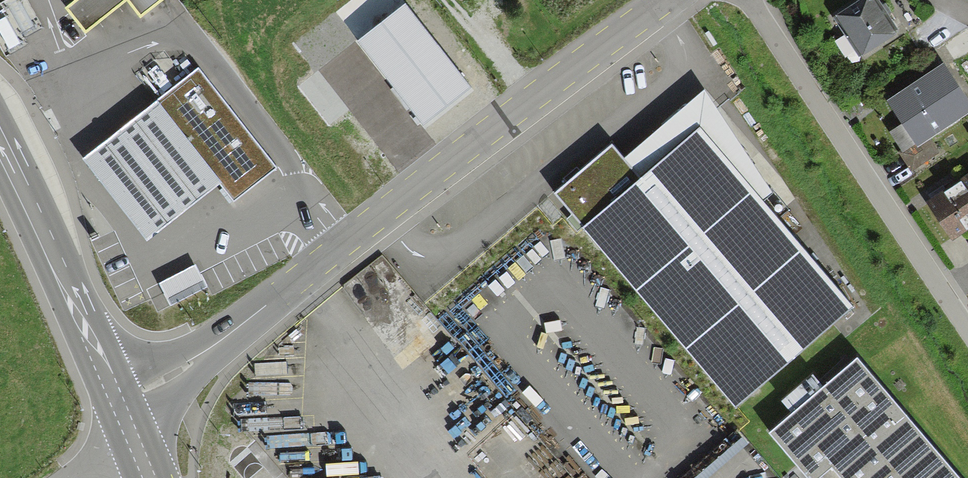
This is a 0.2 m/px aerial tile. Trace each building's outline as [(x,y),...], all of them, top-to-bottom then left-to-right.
[(66,12),(85,36),(127,3),(140,20),(162,4),(166,0),(81,0),(66,12)] [(838,23),(860,55),(889,34),(866,3),(838,23)] [(405,7),(355,46),(421,130),(471,91),(405,7)] [(276,163),(197,63),(156,96),(220,177),(234,195),(276,163)] [(920,140),(966,110),(942,73),(893,105),(907,126),(894,134),(907,153),(885,168),(894,182),(932,157),(920,140)] [(731,411),(851,312),(764,208),(777,197),(705,92),(623,164),(610,149),(552,197),(731,411)] [(220,177),(156,96),(84,153),(147,234),(220,177)] [(925,208),(949,243),(967,230),(967,179),(925,208)] [(196,260),(159,279),(171,302),(208,283),(196,260)] [(855,354),(781,418),(834,477),(963,477),(855,354)] [(742,437),(694,477),(707,477),(747,444),(742,437)]
